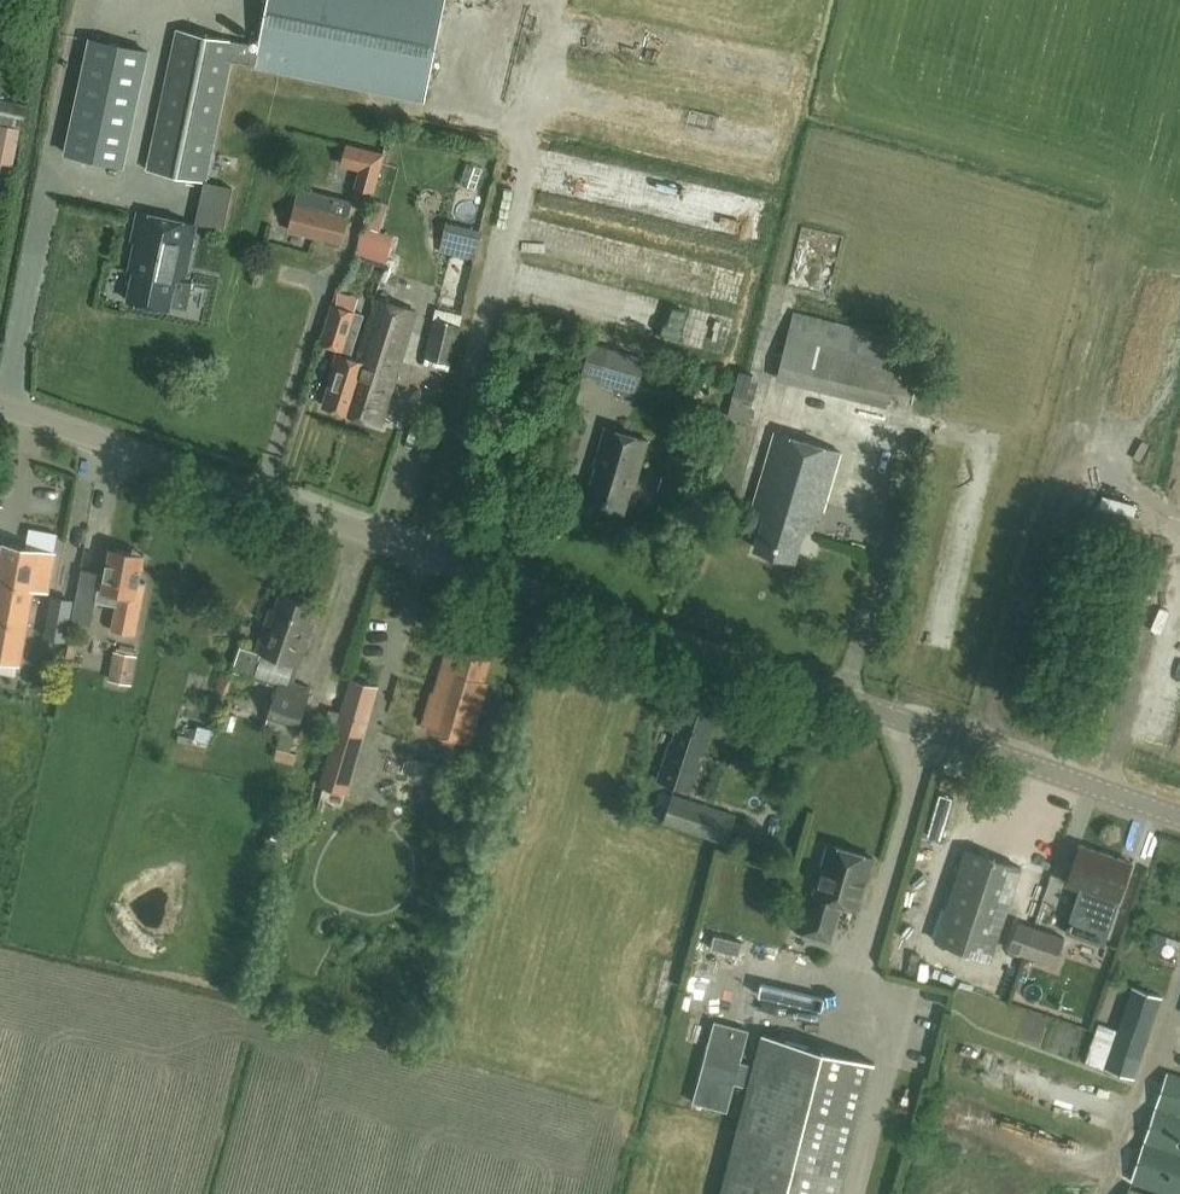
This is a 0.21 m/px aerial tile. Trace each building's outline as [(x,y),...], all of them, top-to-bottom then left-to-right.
[(147,169),(206,182),(232,60),(424,99),(444,0),(268,0),(259,46),(231,40),(230,45),(176,34),(147,169)] [(91,38),(86,59),(66,153),(123,165),(148,50),(91,38)] [(28,104),(0,98),(0,122),(22,126),(23,126),(28,104)] [(0,122),(0,170),(13,172),(22,126),(0,122)] [(347,145),(342,163),(361,168),(356,187),(373,191),(383,155),(347,145)] [(299,187),(289,229),(325,238),(327,242),(339,246),(343,243),(345,243),(355,201),(299,187)] [(370,208),(368,258),(382,259),(382,252),(398,252),(399,209),(370,208)] [(196,222),(138,211),(130,251),(133,252),(129,270),(134,271),(128,299),(170,308),(176,279),(184,281),(196,222)] [(713,227),(712,211),(688,213),(689,229),(713,227)] [(357,358),(349,355),(340,353),(340,354),(338,353),(333,369),(337,371),(326,407),(380,424),(416,311),(376,298),(357,358)] [(340,353),(349,355),(362,314),(332,304),(321,342),(342,349),(340,353)] [(887,406),(891,391),(912,396),(919,366),(898,361),(903,338),(794,310),(776,379),(887,406)] [(425,357),(451,363),(452,363),(461,324),(433,318),(424,357),(425,357)] [(582,371),(600,377),(598,382),(635,393),(645,358),(591,342),(582,371)] [(752,407),(756,391),(759,381),(756,374),(740,370),(727,416),(752,423),(756,408),(752,407)] [(795,416),(789,435),(776,431),(752,512),(763,515),(754,548),(796,561),(806,528),(812,530),(818,510),(823,512),(841,451),(828,447),(834,428),(795,416)] [(595,464),(584,501),(625,514),(632,490),(634,490),(650,439),(605,425),(593,464),(595,464)] [(21,662),(34,587),(48,590),(55,552),(4,543),(3,546),(0,545),(0,658),(21,662)] [(100,579),(96,601),(117,605),(112,629),(135,633),(145,582),(138,581),(143,554),(112,548),(105,580),(100,579)] [(306,632),(315,607),(280,594),(275,609),(271,608),(256,650),(242,645),(233,670),(252,677),(261,651),(300,665),(311,634),(306,632)] [(43,625),(68,629),(72,611),(46,607),(43,625)] [(445,680),(430,729),(469,740),(486,683),(484,682),(490,660),(456,650),(455,653),(448,651),(440,678),(445,680)] [(655,676),(666,665),(652,651),(641,662),(655,676)] [(133,655),(114,652),(111,670),(130,674),(133,655)] [(351,678),(336,729),(361,736),(376,686),(351,678)] [(299,726),(310,690),(279,680),(268,715),(299,726)] [(682,706),(658,779),(691,790),(716,717),(682,706)] [(179,734),(178,740),(208,747),(209,742),(209,743),(213,728),(198,725),(195,738),(179,734)] [(277,755),(296,755),(297,740),(278,740),(277,755)] [(727,843),(736,814),(672,793),(663,823),(727,843)] [(1066,884),(1080,888),(1065,932),(1104,946),(1133,862),(1080,844),(1066,884)] [(859,908),(874,857),(829,845),(815,894),(809,892),(797,931),(830,940),(841,903),(859,908)] [(936,940),(991,959),(1022,867),(966,849),(936,940)] [(1007,950),(1025,956),(1055,966),(1065,937),(1017,920),(1007,950)] [(1133,985),(1121,1019),(1104,1068),(1134,1079),(1163,996),(1133,985)] [(693,1101),(727,1110),(735,1082),(744,1084),(750,1062),(741,1060),(749,1029),(715,1020),(693,1101)] [(875,1062),(763,1033),(722,1193),(841,1193),(875,1062)] [(1174,1193),(1179,1193),(1179,1077),(1167,1072),(1132,1181),(1174,1193)] [(1131,1185),(1128,1193),(1159,1193),(1131,1185)]
